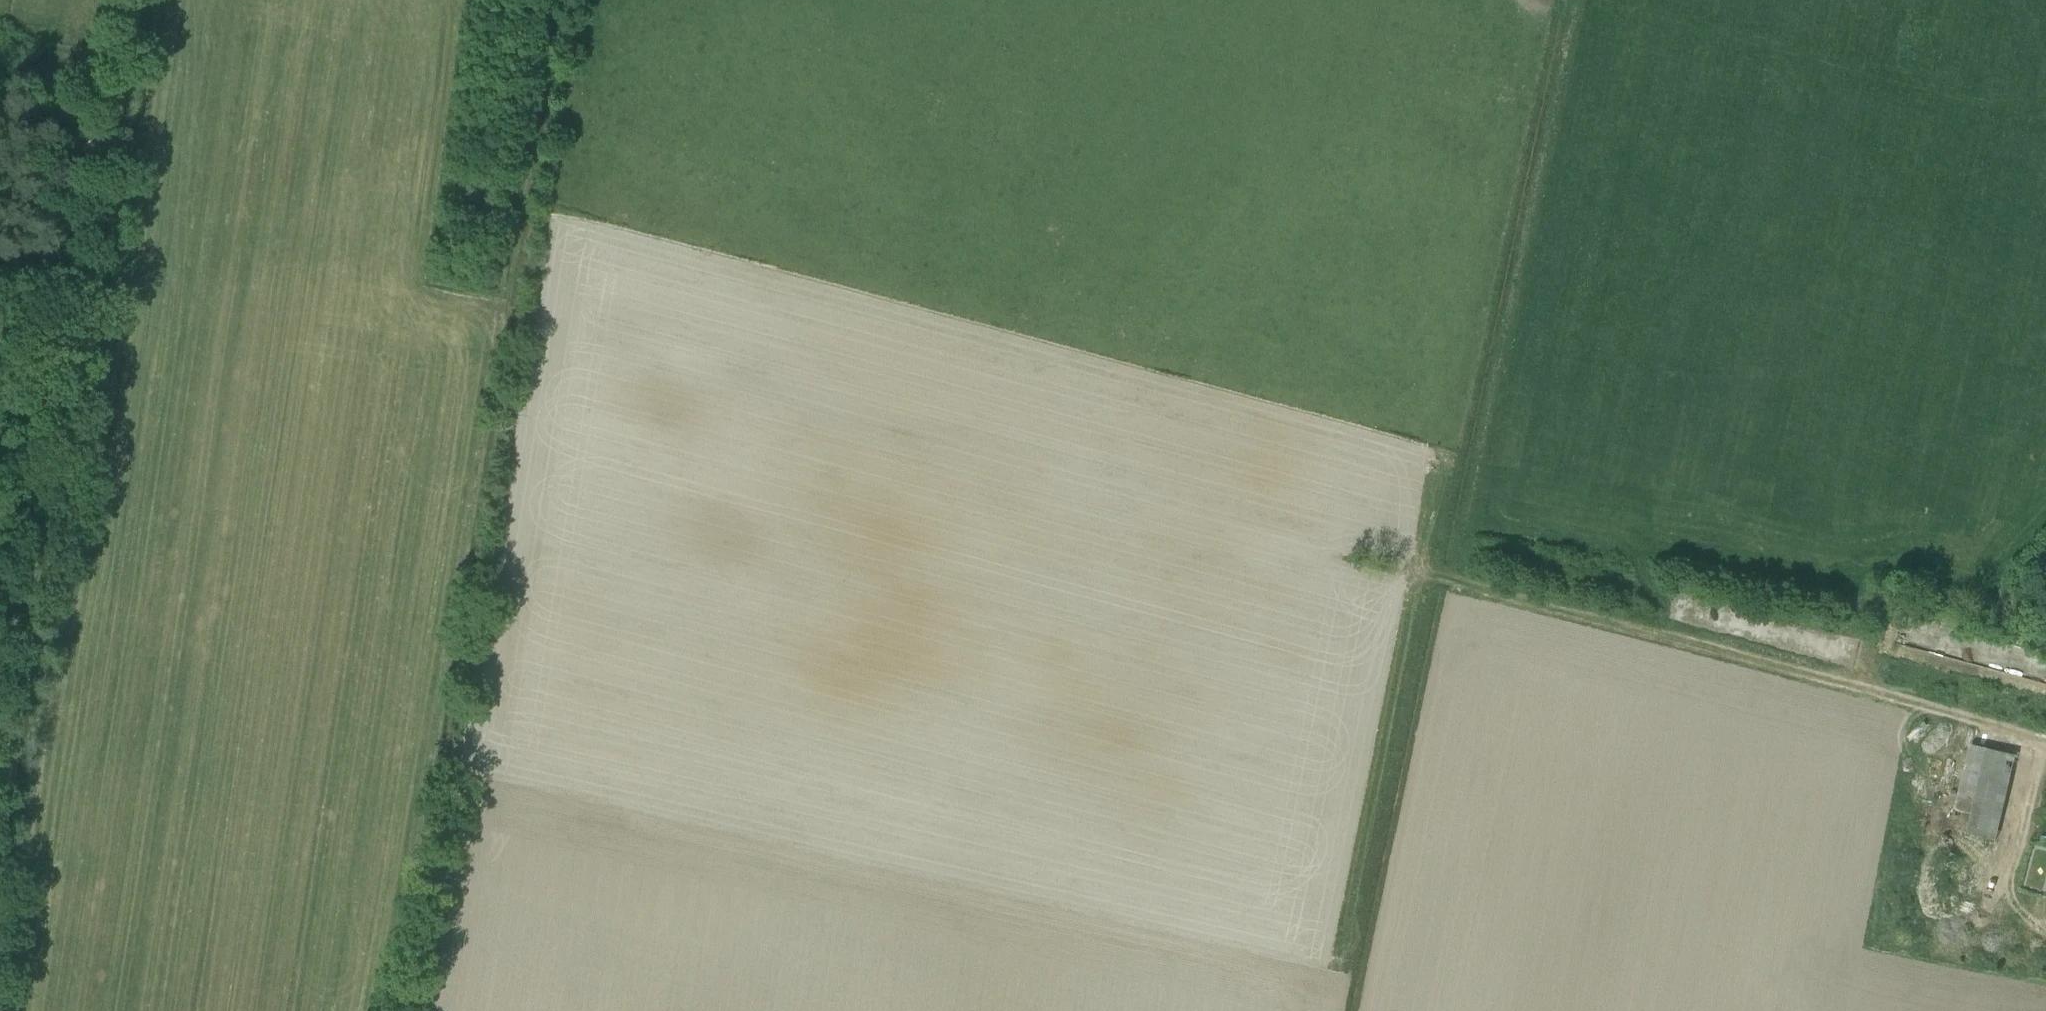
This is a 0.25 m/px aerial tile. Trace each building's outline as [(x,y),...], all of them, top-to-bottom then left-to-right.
[(1966,744),(1944,828),(1989,839),(2011,755),(1966,744)]
